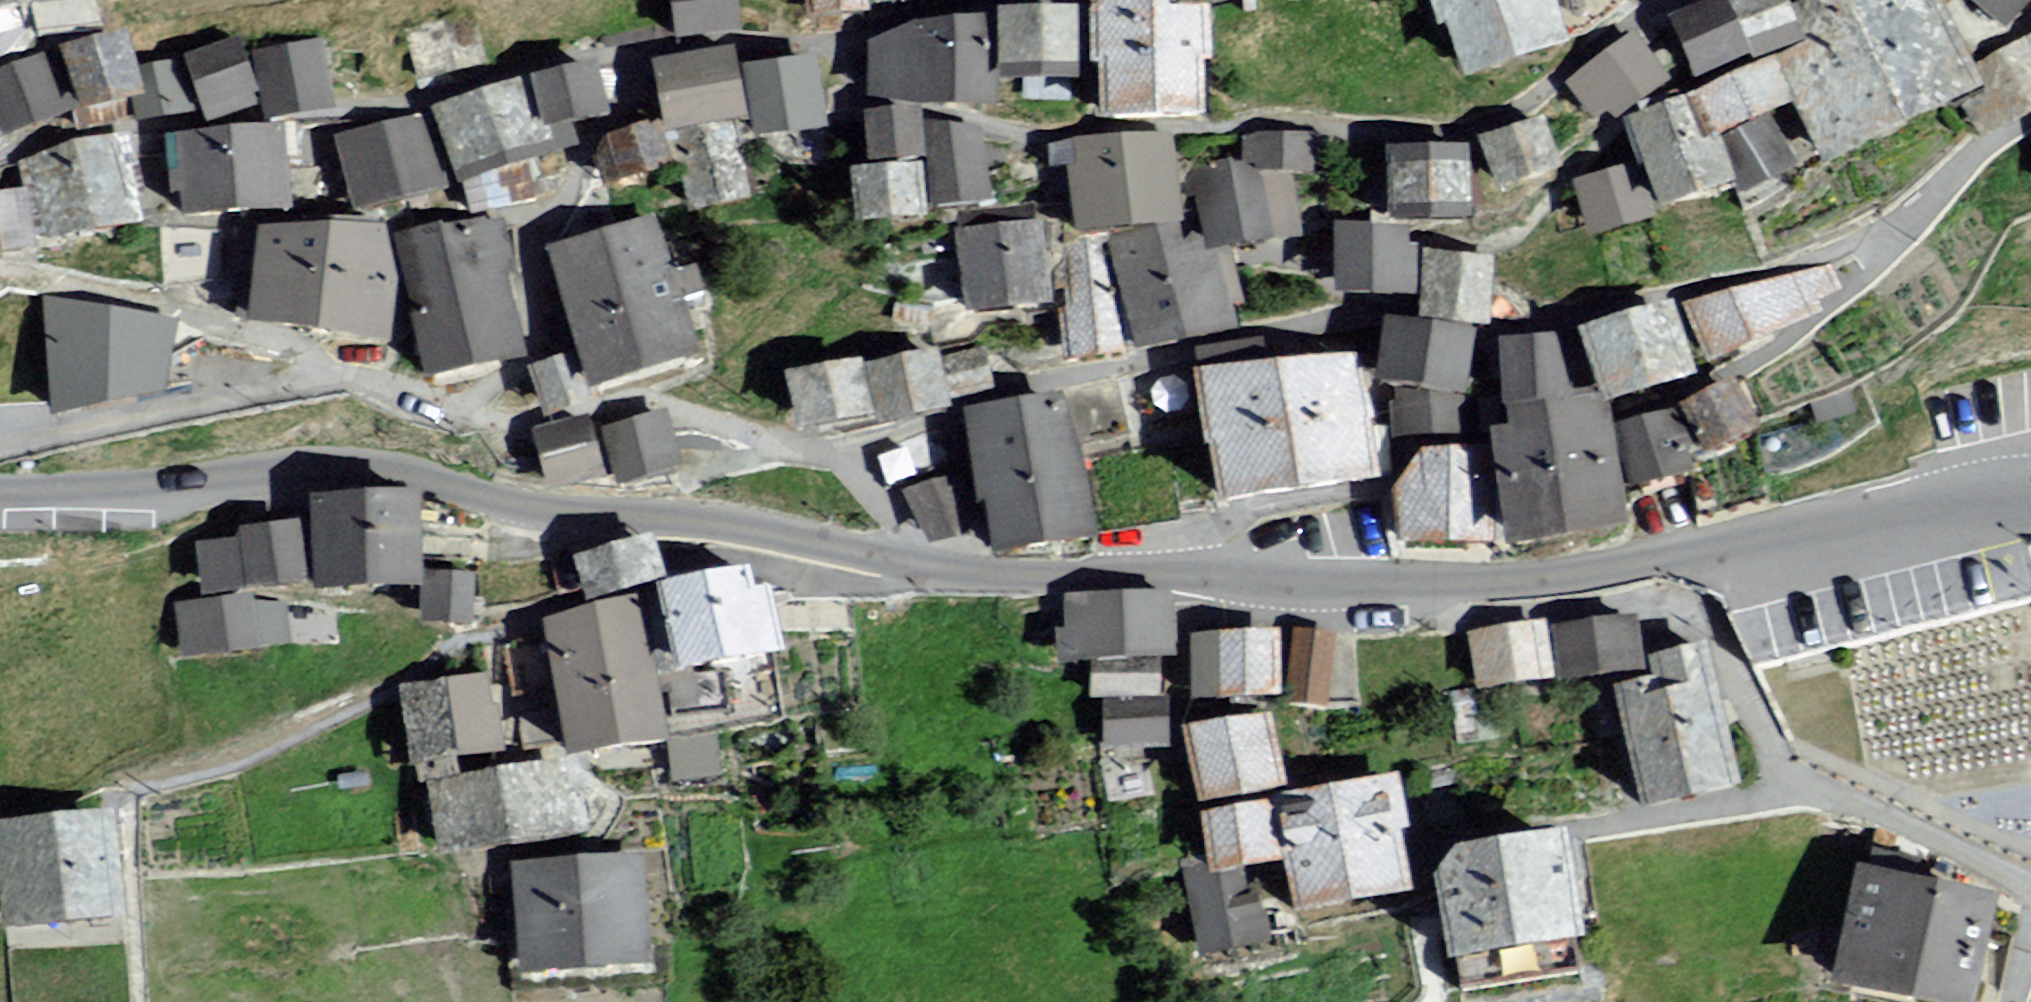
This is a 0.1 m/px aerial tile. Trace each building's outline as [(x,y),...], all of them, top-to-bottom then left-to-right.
[(674,43),(739,35),(735,0),(670,0),(674,43)] [(804,31),(863,28),(861,0),(802,0),(804,31)] [(931,0),(871,0),(871,11),(932,7),(931,0)] [(1460,101),(1573,66),(1552,0),(1429,0),(1460,101)] [(1826,182),(1843,175),(1983,109),(1931,0),(1844,0),(1792,25),(1782,0),(1755,0),(1731,10),(1758,73),(1789,60),(1814,113),(1798,121),(1826,182)] [(2030,13),(2030,0),(1955,0),(2004,43),(2030,13)] [(1725,9),(1671,33),(1699,94),(1752,70),(1725,9)] [(1075,20),(999,21),(1000,97),(1076,97),(1075,20)] [(113,26),(60,39),(81,109),(134,93),(113,26)] [(336,100),(322,31),(254,44),(268,114),(336,100)] [(238,38),(188,56),(211,118),(261,101),(238,38)] [(1632,47),(1569,91),(1606,144),(1669,100),(1632,47)] [(729,54),(653,68),(667,143),(742,129),(729,54)] [(820,54),(749,61),(757,141),(828,134),(820,54)] [(0,77),(0,148),(74,125),(54,60),(0,77)] [(140,118),(191,108),(182,60),(131,70),(140,118)] [(594,71),(531,84),(543,141),(606,128),(594,71)] [(1691,108),(1693,111),(1629,133),(1662,228),(1736,202),(1718,152),(1797,118),(1776,71),(1691,108)] [(526,77),(429,114),(450,185),(544,157),(526,77)] [(425,112),(337,132),(355,209),(443,189),(425,112)] [(863,114),(865,161),(921,160),(920,113),(863,114)] [(990,204),(984,121),(924,126),(930,208),(990,204)] [(285,123),(173,133),(181,220),(293,210),(285,123)] [(659,126),(599,143),(613,192),(673,174),(659,126)] [(1164,129),(1063,144),(1076,232),(1176,218),(1164,129)] [(1538,136),(1480,154),(1497,208),(1555,190),(1538,136)] [(1466,138),(1389,138),(1390,216),(1334,215),(1333,281),(1412,281),(1412,221),(1467,221),(1466,138)] [(736,140),(680,152),(691,206),(747,194),(736,140)] [(122,142),(29,161),(46,249),(139,231),(122,142)] [(1311,144),(1232,147),(1233,194),(1312,191),(1311,144)] [(921,162),(854,168),(858,218),(925,213),(921,162)] [(1638,176),(1577,191),(1591,250),(1652,235),(1638,176)] [(0,189),(0,255),(31,252),(24,187),(0,189)] [(658,212),(553,241),(593,387),(698,359),(658,212)] [(1044,220),(959,228),(967,317),(1052,309),(1044,220)] [(387,227),(261,227),(253,320),(378,340),(387,227)] [(523,355),(492,228),(397,251),(428,378),(523,355)] [(1494,247),(1428,243),(1423,311),(1490,315),(1494,247)] [(170,322),(55,303),(59,401),(163,383),(170,322)] [(938,356),(936,347),(865,363),(877,416),(948,401),(947,397),(938,356)] [(983,347),(938,356),(947,397),(992,386),(983,347)] [(1201,367),(1217,502),(1371,484),(1355,349),(1201,367)] [(860,358),(786,371),(797,430),(870,417),(860,358)] [(1064,397),(965,417),(992,553),(1091,533),(1064,397)] [(1733,397),(1682,421),(1708,475),(1759,450),(1733,397)] [(1486,430),(1512,569),(1626,547),(1600,409),(1486,430)] [(669,410),(607,427),(623,486),(685,470),(669,410)] [(592,412),(531,429),(546,488),(608,472),(592,412)] [(1609,445),(1631,513),(1696,492),(1674,424),(1609,445)] [(1402,460),(1401,558),(1487,559),(1489,462),(1402,460)] [(970,469),(920,473),(924,539),(975,536),(970,469)] [(416,508),(312,509),(312,606),(417,605),(416,508)] [(294,544),(200,553),(205,611),(299,603),(294,544)] [(644,548),(575,567),(588,615),(657,596),(644,548)] [(469,639),(471,582),(422,580),(420,638),(469,639)] [(747,585),(649,602),(663,686),(761,670),(747,585)] [(1124,604),(1056,605),(1058,662),(1125,661),(1124,604)] [(249,610),(172,620),(179,669),(256,658),(249,610)] [(640,615),(543,630),(566,778),(662,764),(640,615)] [(1632,617),(1553,629),(1561,684),(1640,673),(1632,617)] [(1538,623),(1466,633),(1474,690),(1545,680),(1538,623)] [(1329,705),(1339,636),(1291,629),(1281,698),(1329,705)] [(1272,634),(1221,634),(1221,694),(1273,693),(1272,634)] [(1711,664),(1708,665),(1702,643),(1651,656),(1657,677),(1615,686),(1642,807),(1738,786),(1711,664)] [(1089,665),(1089,700),(1158,700),(1158,664),(1089,665)] [(486,687),(398,699),(409,780),(497,769),(486,687)] [(1101,706),(1102,744),(1167,742),(1166,704),(1101,706)] [(1262,713),(1181,729),(1196,803),(1277,787),(1262,713)] [(560,770),(427,795),(439,857),(572,832),(560,770)] [(1389,776),(1277,794),(1294,907),(1407,890),(1389,776)] [(1264,801),(1198,811),(1206,868),(1272,859),(1264,801)] [(0,821),(0,930),(114,919),(103,811),(0,821)] [(1430,849),(1447,955),(1586,932),(1569,826),(1430,849)] [(641,862),(514,868),(519,974),(646,968),(641,862)] [(1181,878),(1197,951),(1267,936),(1251,862),(1181,878)] [(1856,870),(1835,982),(1939,1001),(1977,1001),(1997,897),(1856,870)]
